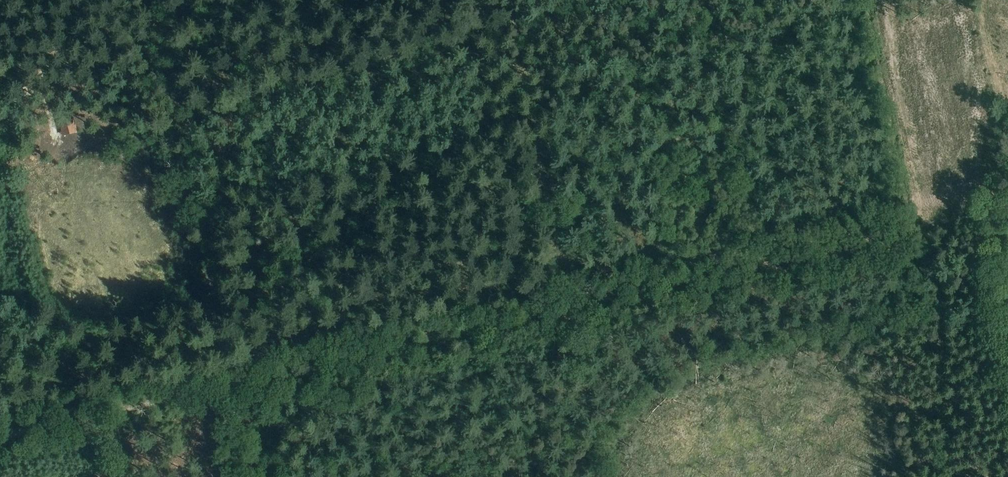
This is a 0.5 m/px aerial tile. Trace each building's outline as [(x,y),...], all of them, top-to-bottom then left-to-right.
[(63,130),(65,136),(76,132),(75,127),(72,115),(60,118),(63,130)]
